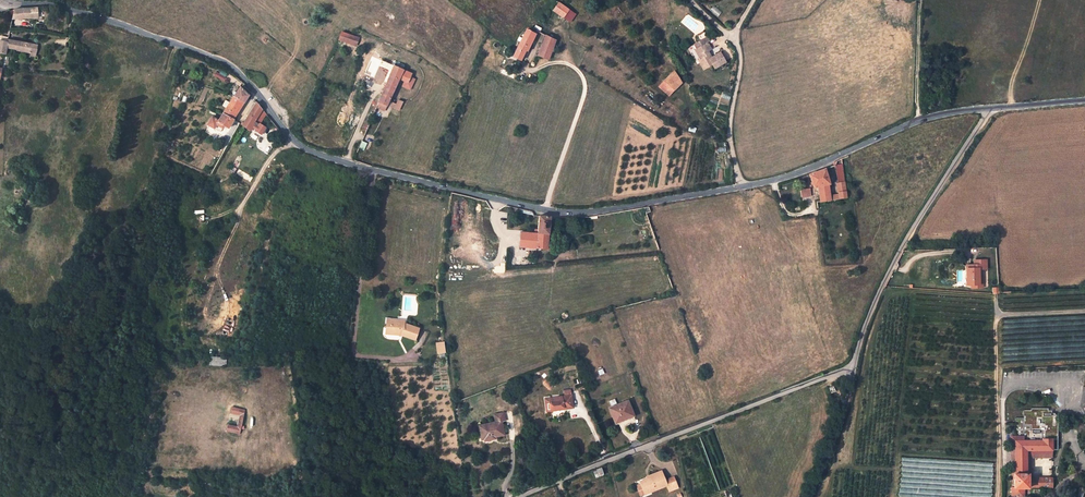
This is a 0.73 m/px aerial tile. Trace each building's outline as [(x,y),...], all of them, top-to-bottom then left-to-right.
[(558,3),(553,10),(563,17),(568,10),(558,3)] [(15,9),(13,19),(39,18),(38,22),(43,23),(44,18),(39,17),(39,7),(25,8),(15,9)] [(547,19),(541,16),(538,21),(544,25),(547,19)] [(511,50),(510,55),(513,56),(513,57),(520,60),(524,54),(526,54),(536,34),(527,29),(517,49),(513,47),(511,50)] [(359,37),(341,31),(339,40),(356,46),(359,37)] [(548,59),(555,40),(546,35),(538,55),(548,59)] [(8,48),(9,42),(0,40),(0,53),(6,54),(7,48),(8,48)] [(8,48),(32,52),(34,44),(10,40),(9,42),(8,48)] [(702,40),(688,48),(694,59),(699,57),(700,59),(698,60),(703,69),(712,64),(715,68),(725,62),(720,53),(712,58),(708,51),(711,49),(708,43),(704,45),(702,40)] [(373,74),(379,59),(372,56),(366,71),(373,74)] [(389,63),(379,59),(373,74),(388,81),(394,66),(389,63)] [(389,63),(394,66),(403,70),(405,67),(390,60),(389,63)] [(388,81),(379,101),(376,107),(384,110),(387,105),(399,79),(403,70),(394,66),(388,81)] [(224,81),(227,75),(217,70),(215,77),(224,81)] [(403,70),(399,79),(405,81),(407,82),(407,83),(410,77),(411,73),(403,70)] [(674,71),(664,81),(674,90),(681,83),(674,71)] [(410,77),(407,83),(407,82),(405,86),(409,88),(414,79),(410,77)] [(664,81),(659,87),(669,95),(674,90),(664,81)] [(405,97),(409,88),(405,86),(404,88),(403,92),(401,95),(405,97)] [(248,94),(242,88),(241,87),(234,97),(220,120),(213,117),(209,125),(222,132),(225,126),(230,128),(235,120),(233,119),(243,102),(245,103),(249,95),(248,94)] [(257,103),(242,125),(254,132),(266,114),(262,109),(257,103)] [(362,129),(365,131),(374,112),(370,110),(362,129)] [(363,150),(366,144),(361,141),(358,148),(363,150)] [(835,165),(838,183),(844,182),(841,159),(836,161),(836,162),(835,165)] [(828,201),(826,185),(828,185),(830,185),(825,169),(816,172),(809,174),(814,188),(818,187),(818,190),(816,190),(817,195),(819,195),(820,202),(828,201)] [(838,194),(839,199),(847,198),(844,182),(838,183),(837,183),(838,194)] [(810,189),(801,190),(802,197),(811,196),(810,189)] [(539,215),(538,231),(534,230),(534,233),(528,232),(528,238),(527,244),(527,247),(547,249),(550,216),(544,216),(539,215)] [(986,269),(986,260),(974,261),(974,265),(966,265),(967,285),(971,285),(979,285),(979,277),(979,269),(982,269),(986,269)] [(979,285),(971,285),(971,289),(983,288),(982,277),(979,277),(979,285)] [(398,320),(388,319),(386,334),(401,335),(415,340),(419,328),(405,323),(403,325),(400,325),(400,323),(398,323),(398,320)] [(434,343),(436,354),(445,353),(443,342),(434,343)] [(208,356),(208,365),(226,365),(226,356),(208,356)] [(552,409),(567,407),(568,408),(573,408),(571,390),(565,391),(566,396),(545,399),(547,411),(552,411),(552,409)] [(628,399),(608,407),(615,424),(635,416),(628,399)] [(245,410),(232,407),(230,413),(240,415),(243,416),(245,410)] [(1057,438),(1057,426),(1054,426),(1054,424),(1057,424),(1057,416),(1053,412),(1050,412),(1050,410),(1038,410),(1038,413),(1034,413),(1034,410),(1023,410),(1023,418),(1015,418),(1015,436),(1010,436),(1010,459),(1015,459),(1015,473),(1028,473),(1028,457),(1032,457),(1052,457),(1052,449),(1057,449),(1057,440),(1054,440),(1054,438),(1057,438)] [(505,421),(503,413),(494,415),(495,422),(478,426),(479,431),(482,430),(484,439),(492,437),(492,434),(494,434),(494,437),(505,435),(502,422),(505,421)] [(237,427),(228,425),(226,431),(239,434),(241,428),(237,427)] [(593,471),(596,478),(604,475),(601,468),(593,471)] [(647,478),(640,481),(646,494),(667,485),(668,489),(677,485),(674,477),(666,480),(662,470),(649,476),(650,477),(647,478)] [(1028,473),(1015,473),(1013,473),(1013,487),(1011,487),(1011,496),(1019,496),(1023,496),(1023,488),(1028,488),(1028,478),(1028,473)] [(1028,488),(1052,487),(1052,478),(1032,478),(1028,478),(1028,488)]
